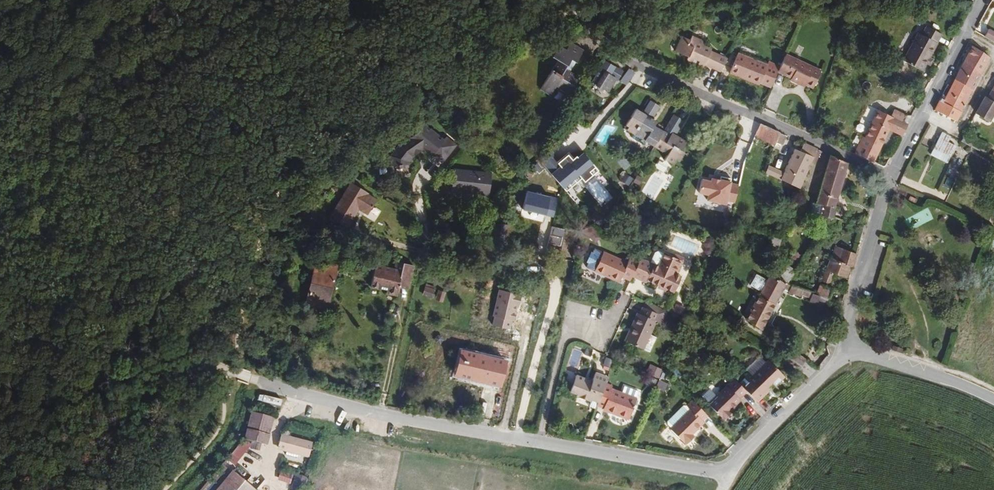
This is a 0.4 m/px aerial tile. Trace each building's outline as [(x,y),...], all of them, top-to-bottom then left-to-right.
[(919,63),(932,22),(914,18),(910,27),(906,27),(898,56),(919,63)] [(689,59),(706,68),(715,50),(713,49),(715,45),(713,43),(709,43),(706,46),(688,37),(688,34),(677,29),(676,31),(669,29),(662,42),(672,48),(671,53),(688,61),(689,59)] [(565,49),(555,43),(548,52),(553,57),(534,83),(546,91),(551,85),(567,93),(579,74),(572,70),(585,49),(571,40),(565,49)] [(964,107),(963,107),(972,89),(974,85),(975,86),(991,54),(974,44),(948,101),(943,99),(941,104),(937,111),(958,116),(963,109),(964,107)] [(809,63),(775,47),(768,61),(768,63),(779,69),(779,73),(788,78),(790,74),(795,77),(801,79),(809,63)] [(749,75),(759,80),(768,63),(768,61),(759,56),(755,61),(727,48),(718,67),(727,70),(729,66),(749,75)] [(746,79),(749,75),(729,66),(727,70),(746,79)] [(605,68),(596,81),(611,90),(619,77),(605,68)] [(976,114),(989,120),(993,111),(993,85),(987,98),(985,97),(976,114)] [(681,151),(678,149),(683,142),(668,132),(670,130),(673,132),(681,120),(671,113),(660,130),(649,124),(651,120),(647,117),(654,105),(646,99),(636,113),(630,109),(620,125),(629,132),(640,139),(650,144),(664,153),(660,158),(669,163),(672,158),(675,160),(681,151)] [(902,128),(909,116),(903,114),(906,106),(895,102),(892,108),(895,110),(888,122),(902,128)] [(860,127),(850,145),(870,153),(888,122),(872,114),(864,128),(860,127)] [(457,156),(470,138),(460,131),(458,134),(437,119),(428,126),(431,128),(413,141),(404,153),(406,163),(424,160),(424,157),(428,152),(427,151),(431,145),(436,144),(445,151),(447,149),(457,156)] [(758,130),(765,133),(770,122),(764,119),(758,130)] [(770,122),(765,133),(779,139),(783,128),(770,122)] [(783,128),(779,139),(787,142),(792,132),(783,128)] [(954,134),(946,129),(933,151),(942,156),(945,150),(953,154),(958,144),(951,140),(954,134)] [(637,143),(640,139),(629,132),(627,137),(637,143)] [(774,179),(799,189),(815,159),(822,145),(822,144),(804,137),(786,171),(779,168),(774,179)] [(822,145),(815,159),(819,161),(826,147),(822,145)] [(701,150),(696,146),(692,152),(697,155),(701,150)] [(856,159),(835,150),(819,185),(826,190),(823,199),(833,204),(856,159)] [(945,150),(942,156),(950,160),(953,154),(945,150)] [(583,184),(598,175),(584,154),(572,162),(569,157),(557,164),(561,171),(552,177),(562,193),(581,180),(583,184)] [(353,163),(359,168),(366,161),(360,156),(353,163)] [(779,168),(768,163),(762,174),(774,179),(779,168)] [(506,183),(507,174),(495,172),(495,174),(481,173),(481,171),(469,170),(468,178),(471,179),(470,183),(468,183),(467,192),(478,193),(479,191),(493,193),(493,195),(504,196),(505,187),(503,187),(503,182),(506,183)] [(365,213),(369,215),(374,207),(379,210),(385,198),(380,195),(381,192),(364,183),(348,215),(361,222),(365,213)] [(557,206),(532,196),(523,224),(549,232),(557,206)] [(504,236),(512,213),(498,208),(490,232),(504,236)] [(297,209),(295,218),(306,221),(308,211),(297,209)] [(829,217),(831,218),(838,220),(840,215),(832,211),(829,217)] [(365,224),(369,215),(365,213),(361,222),(365,224)] [(833,259),(846,263),(856,242),(834,233),(819,264),(828,268),(833,259)] [(640,247),(637,257),(645,259),(649,246),(643,245),(640,247)] [(582,271),(617,279),(620,272),(635,277),(635,274),(664,283),(669,267),(662,265),(666,251),(649,246),(645,259),(637,257),(628,254),(626,257),(618,254),(616,258),(589,251),(582,271)] [(374,254),(369,274),(383,277),(383,282),(399,284),(407,272),(408,252),(395,249),(394,257),(374,254)] [(331,263),(298,257),(297,266),(303,267),(301,287),(320,292),(323,274),(330,275),(331,263)] [(786,279),(795,282),(798,280),(805,284),(804,288),(815,294),(821,285),(824,286),(829,276),(817,270),(813,281),(782,267),(764,257),(752,273),(749,270),(742,281),(745,285),(735,304),(752,315),(780,271),(786,279)] [(444,277),(437,276),(436,284),(443,285),(444,277)] [(656,304),(637,297),(633,306),(631,305),(625,322),(628,323),(624,334),(638,340),(647,314),(652,315),(656,304)] [(665,329),(663,336),(670,338),(672,331),(665,329)] [(460,342),(456,364),(499,372),(504,350),(460,342)] [(740,381),(750,388),(759,377),(758,373),(763,368),(766,370),(774,359),(758,347),(744,364),(742,362),(732,373),(740,381)] [(796,370),(805,360),(792,348),(783,358),(796,370)] [(638,365),(641,366),(638,374),(648,377),(650,372),(652,364),(654,359),(641,356),(638,365)] [(499,372),(456,364),(453,372),(497,381),(499,372)] [(591,365),(588,373),(571,368),(566,385),(585,391),(596,393),(594,401),(602,403),(601,406),(624,414),(631,393),(607,384),(608,381),(601,379),(604,369),(591,365)] [(740,381),(732,373),(726,369),(712,384),(706,377),(698,385),(720,406),(727,400),(724,397),(740,381)] [(648,377),(647,380),(653,385),(658,380),(650,372),(648,377)] [(666,423),(664,424),(679,438),(681,437),(685,439),(690,433),(687,430),(698,417),(696,414),(699,410),(684,396),(680,401),(683,403),(666,423)] [(666,423),(683,403),(679,400),(675,399),(660,415),(661,419),(666,423)] [(255,406),(246,440),(270,447),(280,412),(255,406)] [(286,446),(284,451),(297,455),(298,449),(306,451),(310,440),(282,433),(278,444),(286,446)] [(280,459),(278,465),(290,469),(292,462),(280,459)] [(290,481),(301,484),(307,466),(296,463),(290,481)] [(207,489),(213,489),(231,469),(228,466),(207,489)] [(213,489),(256,489),(231,469),(213,489)]
